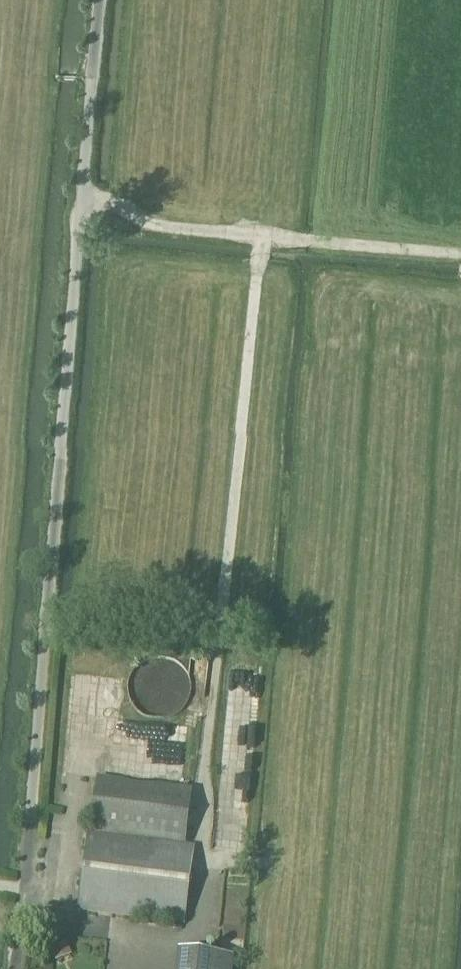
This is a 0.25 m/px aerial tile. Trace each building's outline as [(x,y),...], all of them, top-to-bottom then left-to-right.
[(187,697),(188,691),(188,686),(186,680),(184,675),(180,671),(176,668),(171,665),(166,664),(160,663),(155,664),(149,666),(144,668),(140,672),(137,677),(135,682),(133,687),(133,693),(134,698),(136,703),(139,708),(143,712),(148,715),(153,717),(159,718),(164,718),(169,716),(175,714),(179,711),(183,707),(186,702),(187,697)] [(77,911),(185,925),(195,847),(184,846),(191,791),(98,780),(91,834),(87,834),(77,911)] [(232,958),(185,953),(183,968),(231,968),(232,958)]
